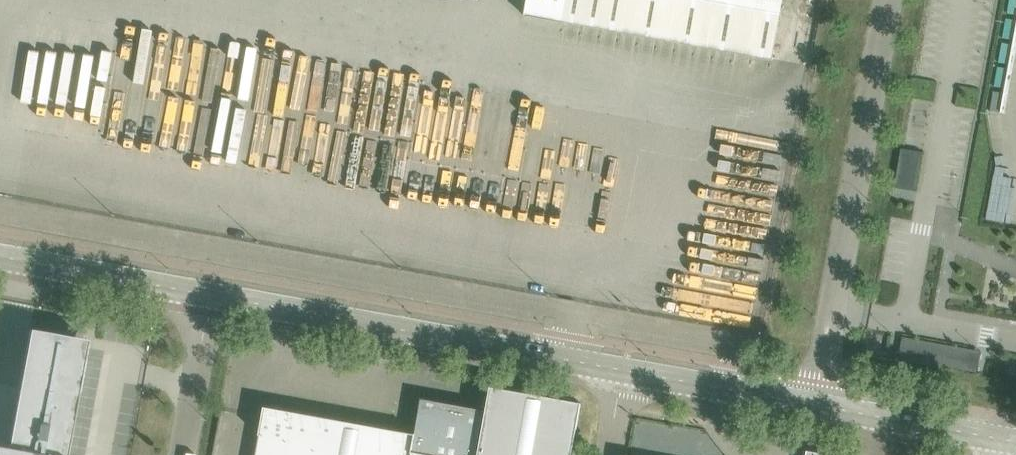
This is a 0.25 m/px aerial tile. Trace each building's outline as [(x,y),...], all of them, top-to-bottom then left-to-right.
[(524,15),(772,60),(783,0),(527,0),(524,15)] [(86,340),(28,329),(7,447),(0,446),(0,454),(65,454),(86,340)] [(257,454),(572,454),(581,403),(490,387),(486,410),(421,398),(419,408),(415,435),(265,408),(264,418),(257,454)] [(804,454),(871,454),(806,444),(804,454)]
